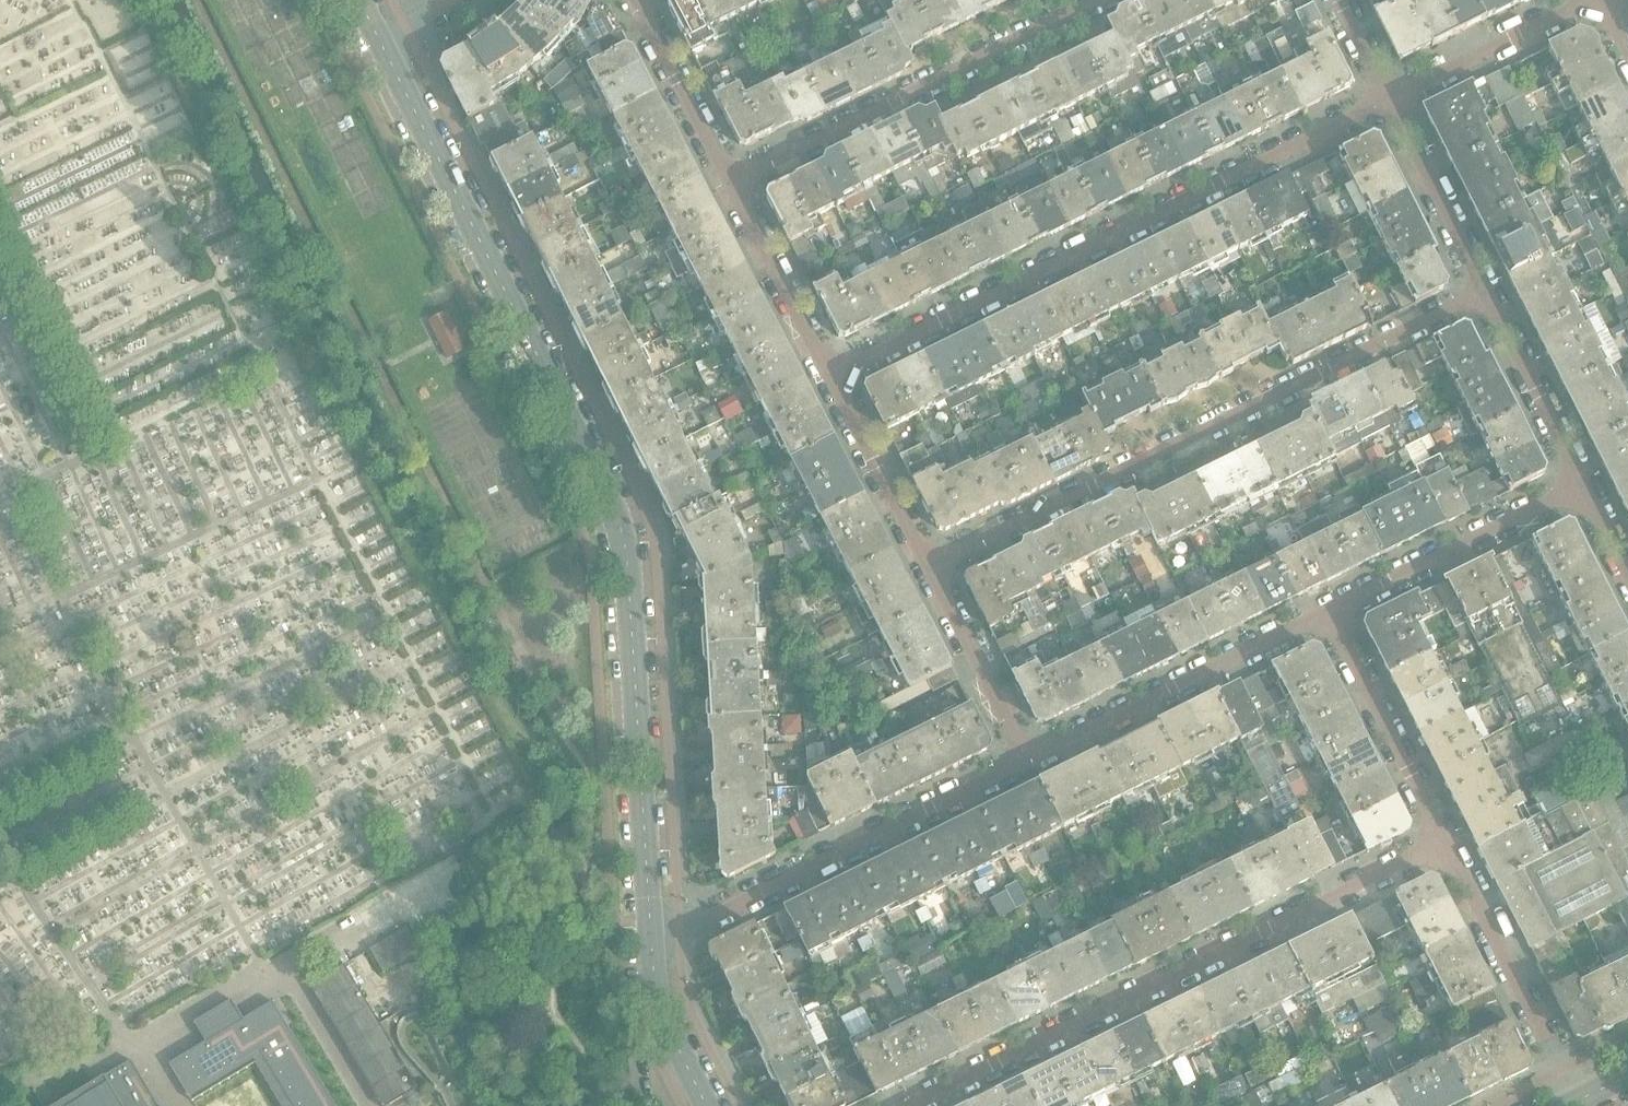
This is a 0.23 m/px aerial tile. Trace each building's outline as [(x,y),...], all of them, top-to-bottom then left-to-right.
[(576,21),(580,24),(591,2),(587,0),(525,0),(518,7),(500,25),(498,27),(530,67),(561,38),(576,21)] [(727,21),(736,16),(728,0),(672,0),(669,9),(691,52),(712,42),(713,43),(718,41),(717,40),(732,32),(727,21)] [(769,0),(728,0),(736,16),(769,0)] [(951,0),(880,0),(878,1),(887,18),(907,56),(911,54),(910,54),(913,48),(913,47),(924,42),(925,41),(943,32),(962,23),(951,0)] [(962,23),(983,13),(1002,3),(1008,0),(951,0),(962,23)] [(1184,27),(1170,0),(1142,0),(1118,12),(1116,19),(1108,23),(1112,31),(1129,62),(1138,58),(1139,57),(1136,51),(1155,42),(1169,68),(1148,78),(1154,89),(1174,79),(1170,71),(1179,67),(1171,51),(1170,51),(1164,39),(1163,38),(1184,27)] [(1244,0),(1170,0),(1184,27),(1232,3),(1234,8),(1246,3),(1244,0)] [(1246,3),(1252,15),(1281,0),(1244,0),(1246,3)] [(1309,0),(1293,0),(1298,10),(1295,12),(1295,14),(1312,5),(1309,0)] [(1408,0),(1368,0),(1399,61),(1431,45),(1408,0)] [(1475,0),(1408,0),(1431,45),(1431,47),(1485,20),(1475,0)] [(1518,0),(1475,0),(1485,20),(1519,3),(1518,0)] [(823,18),(815,2),(807,7),(815,22),(823,18)] [(622,32),(619,26),(615,18),(611,17),(608,14),(607,10),(595,4),(586,23),(591,32),(598,44),(622,32)] [(1319,19),(1312,5),(1295,14),(1298,20),(1297,21),(1301,28),(1319,19)] [(911,64),(907,56),(887,18),(858,32),(857,30),(848,34),(855,46),(834,57),(854,98),(874,88),(874,89),(883,84),(893,79),(901,75),(901,74),(903,68),(911,64)] [(1351,82),(1327,35),(1319,19),(1301,28),(1297,21),(1266,36),(1281,69),(1286,67),(1307,108),(1322,101),(1349,87),(1350,83),(1351,82)] [(793,32),(788,21),(780,25),(785,36),(793,32)] [(500,94),(497,90),(516,79),(530,67),(498,27),(495,29),(474,44),(465,49),(444,60),(442,67),(441,67),(481,145),(484,143),(525,123),(519,111),(512,114),(500,94)] [(800,45),(803,37),(799,30),(787,36),(793,49),(800,45)] [(1140,85),(1135,75),(1144,70),(1138,58),(1129,62),(1112,31),(1108,32),(1109,33),(1106,39),(1106,40),(1095,45),(1086,50),(1076,54),(1076,55),(1056,64),(1077,104),(1106,90),(1111,100),(1140,85)] [(654,94),(622,32),(598,44),(600,47),(607,60),(588,70),(597,87),(589,91),(595,102),(602,98),(611,115),(654,94)] [(1617,89),(1590,36),(1579,32),(1547,48),(1556,64),(1544,71),(1549,81),(1551,85),(1556,96),(1567,90),(1576,109),(1617,89)] [(715,98),(768,72),(758,50),(756,51),(755,49),(718,66),(722,73),(707,82),(715,98)] [(854,98),(834,57),(784,81),(782,77),(773,82),(793,122),(800,119),(806,121),(806,122),(815,117),(815,118),(834,108),(854,98)] [(715,61),(700,69),(707,82),(722,73),(718,66),(715,61)] [(1077,104),(1056,64),(1037,74),(1017,84),(1018,84),(1017,84),(998,94),(1019,134),(1077,104)] [(1214,83),(1205,64),(1193,70),(1200,84),(1208,86),(1214,83)] [(1282,120),(1307,108),(1286,67),(1281,69),(1223,98),(1243,140),(1263,130),(1282,121),(1282,120)] [(1497,142),(1484,116),(1482,113),(1485,112),(1483,106),(1494,100),(1498,108),(1504,105),(1517,131),(1519,130),(1535,122),(1524,99),(1523,98),(1518,87),(1508,67),(1428,107),(1426,113),(1452,165),(1497,142)] [(793,122),(773,82),(768,72),(715,98),(739,145),(740,144),(745,146),(745,147),(773,133),(773,132),(793,122)] [(581,94),(572,79),(553,90),(562,104),(581,94)] [(1533,80),(1518,87),(1523,98),(1532,94),(1538,91),(1533,80)] [(1617,89),(1576,109),(1585,125),(1574,130),(1581,144),(1562,153),(1569,166),(1598,151),(1607,168),(1627,158),(1627,111),(1617,89)] [(1162,101),(1156,90),(1148,94),(1153,105),(1162,101)] [(1243,140),(1223,98),(1204,107),(1196,91),(1186,96),(1194,113),(1164,127),(1184,169),(1204,159),(1214,154),(1224,150),(1224,149),(1243,140)] [(684,151),(654,94),(611,115),(641,173),(684,151)] [(1019,134),(998,94),(978,103),(959,113),(948,118),(941,116),(941,115),(937,117),(957,155),(966,151),(969,158),(1019,134)] [(1532,94),(1524,99),(1535,122),(1537,127),(1546,123),(1532,94)] [(567,115),(584,105),(579,96),(562,105),(567,115)] [(956,158),(956,156),(957,155),(937,117),(933,109),(925,113),(919,111),(918,111),(911,115),(911,114),(891,124),(892,124),(872,134),(891,173),(892,172),(899,187),(916,178),(919,184),(931,178),(939,195),(947,191),(939,174),(931,178),(928,172),(956,158)] [(1184,169),(1164,127),(1144,137),(1131,112),(1121,117),(1129,132),(1107,143),(1113,153),(1106,157),(1127,197),(1145,188),(1165,179),(1165,178),(1184,169)] [(584,125),(579,113),(569,118),(577,134),(588,129),(586,124),(584,125)] [(543,129),(538,118),(530,123),(535,133),(543,129)] [(1075,139),(1065,118),(1051,124),(1062,145),(1075,139)] [(525,123),(484,143),(491,158),(532,137),(525,123)] [(1090,132),(1085,123),(1077,127),(1081,136),(1090,132)] [(1107,139),(1101,128),(1093,132),(1099,143),(1107,139)] [(559,162),(574,155),(579,153),(574,142),(545,158),(541,150),(554,144),(547,130),(532,137),(491,158),(492,161),(491,165),(494,171),(498,173),(506,189),(514,205),(513,209),(518,220),(565,197),(550,168),(559,162)] [(842,197),(891,173),(872,134),(852,144),(852,143),(843,148),(833,153),(826,157),(824,164),(816,168),(836,207),(844,203),(842,197)] [(1059,145),(1054,134),(1042,140),(1048,151),(1059,145)] [(1406,191),(1378,136),(1373,135),(1373,134),(1337,152),(1353,183),(1367,211),(1406,191)] [(1525,198),(1497,142),(1452,165),(1480,221),(1525,198)] [(1073,169),(1062,146),(1054,150),(1065,173),(1073,169)] [(597,161),(591,150),(586,153),(591,164),(597,161)] [(713,208),(695,173),(684,151),(641,173),(670,230),(713,208)] [(1569,166),(1562,153),(1553,158),(1559,170),(1567,166),(1569,166)] [(579,165),(574,155),(559,162),(564,172),(579,165)] [(595,171),(612,162),(608,155),(597,161),(591,164),(595,171)] [(1106,208),(1127,197),(1106,157),(1046,186),(1067,227),(1087,217),(1087,218),(1096,213),(1106,208)] [(1325,194),(1316,177),(1330,170),(1324,158),(1298,171),(1312,201),(1325,194)] [(1607,168),(1615,184),(1604,190),(1617,215),(1627,210),(1627,211),(1627,158),(1607,168)] [(1067,227),(1046,186),(1029,195),(1020,178),(1027,175),(1022,165),(1018,167),(1004,173),(1017,201),(988,215),(1008,256),(1028,246),(1028,247),(1047,237),(1067,227)] [(1577,185),(1567,166),(1559,170),(1569,189),(1577,185)] [(836,207),(816,168),(796,177),(768,191),(768,192),(767,196),(766,197),(799,260),(813,253),(804,237),(825,227),(819,215),(836,207)] [(985,183),(978,168),(967,173),(974,188),(985,183)] [(1561,179),(1557,170),(1544,177),(1549,186),(1561,179)] [(1306,215),(1315,209),(1316,209),(1312,201),(1298,171),(1218,211),(1238,251),(1266,237),(1269,243),(1273,250),(1281,246),(1274,232),(1307,216),(1306,215)] [(1007,185),(1003,175),(995,179),(999,189),(1007,185)] [(974,189),(970,181),(954,189),(958,197),(974,189)] [(1591,213),(1577,185),(1569,189),(1584,217),(1591,213)] [(885,207),(874,186),(864,192),(874,212),(885,207)] [(1436,250),(1406,191),(1367,211),(1396,270),(1432,252),(1436,250)] [(1337,220),(1325,194),(1312,201),(1316,209),(1324,227),(1337,220)] [(944,205),(939,196),(928,201),(933,210),(944,205)] [(595,257),(565,197),(518,220),(524,231),(528,233),(542,260),(545,265),(543,270),(549,281),(595,257)] [(625,218),(650,205),(646,197),(621,210),(625,218)] [(1539,226),(1525,198),(1480,221),(1508,277),(1553,254),(1548,245),(1557,240),(1548,221),(1539,226)] [(615,210),(610,200),(598,206),(603,216),(615,210)] [(929,210),(924,202),(912,208),(916,216),(929,210)] [(988,266),(1008,256),(988,215),(981,202),(962,211),(969,225),(929,244),(949,285),(969,275),(969,276),(989,266),(988,266)] [(1586,227),(1577,207),(1564,213),(1574,233),(1586,227)] [(743,265),(717,216),(713,208),(670,230),(700,288),(743,265)] [(1179,280),(1238,251),(1218,211),(1159,240),(1179,280)] [(1609,243),(1594,212),(1591,213),(1584,217),(1599,248),(1609,243)] [(864,233),(860,225),(853,222),(845,226),(851,239),(864,233)] [(631,241),(625,227),(616,231),(623,245),(631,241)] [(647,243),(639,228),(629,234),(636,248),(647,243)] [(1356,253),(1350,240),(1349,240),(1347,234),(1332,241),(1341,260),(1356,253)] [(1602,263),(1590,238),(1578,244),(1590,269),(1602,263)] [(1155,293),(1179,280),(1159,240),(1098,270),(1118,311),(1146,297),(1155,314),(1159,313),(1163,321),(1173,317),(1168,307),(1163,309),(1155,293)] [(1276,258),(1273,250),(1269,243),(1262,246),(1270,261),(1277,275),(1283,272),(1276,258)] [(1623,272),(1609,243),(1599,248),(1614,276),(1623,272)] [(930,295),(949,285),(929,244),(869,274),(891,314),(910,305),(930,295)] [(821,263),(818,258),(815,252),(813,253),(799,260),(805,272),(821,263)] [(1447,283),(1435,258),(1432,252),(1396,270),(1405,286),(1394,291),(1403,309),(1414,304),(1446,289),(1445,288),(1447,283)] [(1581,311),(1553,254),(1508,277),(1537,333),(1581,311)] [(647,268),(640,256),(621,266),(627,279),(647,268)] [(625,317),(595,257),(549,281),(554,292),(558,293),(575,326),(573,330),(579,341),(625,317)] [(652,279),(668,269),(666,265),(663,260),(647,270),(652,279)] [(773,323),(743,265),(700,288),(730,345),(773,323)] [(1218,268),(1212,272),(1218,284),(1222,292),(1231,288),(1227,279),(1224,281),(1218,268)] [(1620,291),(1609,269),(1601,273),(1612,295),(1620,291)] [(1095,323),(1118,311),(1098,270),(1042,298),(1062,339),(1082,329),(1092,347),(1100,343),(1104,351),(1134,335),(1129,326),(1126,327),(1104,340),(1095,323)] [(891,314),(869,274),(855,281),(851,271),(814,289),(838,336),(839,336),(843,337),(843,338),(871,324),(891,314)] [(1623,272),(1614,276),(1621,291),(1627,286),(1627,278),(1624,271),(1623,272)] [(1366,312),(1354,289),(1350,280),(1333,288),(1335,291),(1323,297),(1344,339),(1365,329),(1366,325),(1361,315),(1366,312)] [(1625,303),(1620,291),(1612,295),(1617,307),(1625,303)] [(1344,339),(1323,297),(1295,311),(1290,301),(1262,314),(1278,350),(1283,359),(1283,358),(1285,363),(1290,360),(1292,365),(1344,339)] [(1055,385),(1039,351),(1062,339),(1042,298),(983,327),(1005,371),(1028,359),(1036,375),(1034,376),(1042,392),(1050,388),(1055,385)] [(674,325),(661,300),(648,306),(662,332),(674,325)] [(1626,304),(1613,309),(1620,324),(1627,321),(1627,308),(1626,304)] [(1278,350),(1262,314),(1258,306),(1255,308),(1257,312),(1241,320),(1238,316),(1218,326),(1220,330),(1203,338),(1202,334),(1199,335),(1200,337),(1219,377),(1220,378),(1233,372),(1232,369),(1265,353),(1266,356),(1278,350)] [(466,350),(447,311),(427,321),(447,360),(466,350)] [(1609,366),(1581,311),(1537,333),(1564,388),(1609,366)] [(1192,321),(1187,312),(1179,316),(1183,326),(1192,321)] [(640,347),(650,342),(645,332),(635,337),(625,317),(579,341),(584,352),(588,353),(597,370),(605,386),(603,390),(609,401),(655,378),(640,347)] [(802,380),(773,323),(730,345),(760,402),(802,380)] [(1449,374),(1488,354),(1475,328),(1469,327),(1469,326),(1463,324),(1415,348),(1424,366),(1441,358),(1449,374)] [(975,386),(1005,371),(983,327),(924,356),(946,400),(951,411),(980,396),(975,386)] [(1143,349),(1137,336),(1129,340),(1135,353),(1143,349)] [(1162,406),(1219,377),(1200,337),(1197,338),(1199,342),(1183,351),(1181,347),(1160,357),(1162,361),(1146,369),(1144,365),(1142,366),(1162,406)] [(1422,387),(1418,378),(1404,353),(1391,359),(1397,372),(1409,394),(1422,387)] [(1518,413),(1503,383),(1488,354),(1449,374),(1463,403),(1456,407),(1470,436),(1518,413)] [(946,400),(924,356),(868,384),(869,384),(867,390),(866,391),(886,429),(917,414),(946,400)] [(1409,394),(1397,372),(1392,375),(1387,365),(1383,363),(1362,374),(1383,416),(1398,409),(1400,413),(1414,406),(1410,395),(1409,394)] [(1142,366),(1141,364),(1139,365),(1138,365),(1140,370),(1123,378),(1121,374),(1100,384),(1103,388),(1086,396),(1084,392),(1081,393),(1089,409),(1103,436),(1116,430),(1114,427),(1147,411),(1149,414),(1162,407),(1162,406),(1142,366)] [(1609,366),(1564,388),(1593,445),(1627,427),(1627,404),(1609,366)] [(1389,427),(1383,416),(1362,374),(1310,400),(1312,404),(1307,406),(1310,411),(1309,411),(1311,415),(1326,444),(1343,436),(1347,445),(1360,439),(1361,441),(1389,427)] [(1080,390),(1073,377),(1065,381),(1072,394),(1080,390)] [(685,438),(670,408),(655,378),(609,401),(614,412),(619,414),(627,430),(635,446),(633,450),(639,461),(685,438)] [(832,439),(802,380),(760,402),(790,461),(832,439)] [(688,399),(688,398),(685,393),(673,399),(676,405),(688,399)] [(691,405),(688,399),(676,405),(679,411),(691,405)] [(990,418),(984,405),(976,409),(982,422),(990,418)] [(727,421),(739,413),(736,407),(723,414),(727,421)] [(1432,418),(1427,408),(1418,412),(1423,423),(1432,418)] [(1110,449),(1103,436),(1089,409),(1081,413),(1083,417),(1062,428),(1059,421),(1049,426),(1053,432),(1033,442),(1052,483),(1100,460),(1102,453),(1110,449)] [(1546,468),(1518,413),(1470,436),(1471,437),(1465,440),(1471,452),(1484,445),(1508,492),(1544,474),(1545,469),(1546,468)] [(1323,485),(1315,469),(1334,459),(1326,444),(1311,415),(1304,419),(1301,426),(1255,449),(1276,488),(1305,474),(1319,500),(1327,497),(1321,486),(1323,485)] [(945,443),(932,418),(922,423),(924,428),(934,448),(937,446),(945,443)] [(743,449),(771,435),(767,427),(754,434),(751,428),(736,436),(743,449)] [(1593,445),(1621,501),(1627,497),(1627,427),(1593,445)] [(934,448),(924,428),(917,432),(915,439),(918,447),(925,444),(928,451),(934,448)] [(971,448),(964,432),(956,436),(963,452),(971,448)] [(1004,444),(997,432),(992,434),(998,447),(1004,444)] [(998,447),(992,434),(986,437),(993,450),(998,447)] [(715,498),(700,468),(725,456),(721,448),(703,457),(701,452),(694,456),(685,438),(639,461),(645,472),(649,474),(665,506),(664,511),(667,517),(671,518),(671,519),(715,498)] [(861,495),(832,439),(790,461),(819,517),(861,495)] [(1052,483),(1033,442),(974,471),(992,507),(999,504),(1005,506),(1018,500),(1029,495),(1029,494),(1052,483)] [(1401,450),(1397,443),(1392,446),(1396,452),(1401,450)] [(931,456),(928,451),(925,444),(918,447),(900,456),(906,468),(921,461),(931,456)] [(1386,457),(1379,445),(1365,452),(1371,465),(1375,463),(1386,457)] [(992,507),(974,471),(954,481),(937,446),(934,448),(928,451),(931,456),(921,461),(925,470),(934,465),(937,472),(914,483),(938,529),(944,531),(957,525),(968,520),(968,519),(992,507)] [(1216,518),(1276,488),(1255,449),(1196,478),(1216,518)] [(1411,461),(1405,449),(1398,452),(1404,464),(1411,461)] [(1371,465),(1365,452),(1364,451),(1356,456),(1363,469),(1371,465)] [(1468,512),(1454,483),(1448,472),(1439,456),(1415,468),(1417,470),(1442,524),(1468,512)] [(1352,494),(1383,478),(1375,463),(1371,465),(1363,469),(1344,478),(1352,494)] [(1469,474),(1464,465),(1450,473),(1454,482),(1469,474)] [(1497,497),(1483,469),(1454,483),(1468,512),(1497,497)] [(1381,555),(1442,524),(1417,470),(1386,485),(1393,499),(1362,515),(1381,555)] [(749,482),(744,472),(732,478),(737,488),(749,482)] [(1216,518),(1196,478),(1151,500),(1144,498),(1136,502),(1151,532),(1158,547),(1216,518)] [(774,501),(768,489),(760,494),(766,506),(774,501)] [(1151,532),(1136,502),(1132,494),(1125,497),(1118,495),(1071,518),(1090,557),(1110,547),(1117,559),(1125,555),(1126,556),(1135,551),(1128,538),(1137,533),(1140,538),(1151,532)] [(1316,501),(1312,494),(1300,501),(1304,508),(1316,501)] [(891,553),(861,495),(819,517),(849,575),(891,553)] [(719,496),(715,498),(671,519),(677,531),(681,532),(692,554),(698,565),(697,569),(702,580),(750,557),(719,496)] [(1330,496),(1319,502),(1324,510),(1334,505),(1330,496)] [(744,520),(766,509),(762,501),(740,513),(744,520)] [(1269,526),(1264,515),(1254,520),(1260,531),(1269,526)] [(1381,555),(1362,515),(1304,544),(1323,583),(1381,555)] [(1040,581),(1090,557),(1071,518),(1024,541),(1024,542),(1022,548),(1014,552),(1033,592),(1034,591),(1043,587),(1040,581)] [(1600,576),(1573,523),(1567,521),(1531,539),(1544,569),(1558,597),(1600,576)] [(1258,531),(1255,523),(1242,529),(1246,537),(1258,531)] [(1280,549),(1276,540),(1268,544),(1272,553),(1280,549)] [(1323,583),(1304,544),(1245,573),(1265,612),(1323,583)] [(1033,592),(1014,552),(967,576),(965,581),(989,627),(1012,616),(1019,630),(996,642),(1003,656),(1067,622),(1065,619),(1052,626),(1034,591),(1033,592)] [(921,610),(893,557),(891,553),(849,575),(863,603),(856,608),(853,609),(868,637),(878,631),(921,610)] [(1512,584),(1498,555),(1490,559),(1505,588),(1512,584)] [(756,643),(751,560),(750,557),(702,580),(699,582),(700,590),(703,592),(705,631),(703,634),(702,634),(703,647),(756,643)] [(1519,616),(1505,588),(1490,559),(1444,582),(1465,623),(1471,633),(1477,646),(1515,722),(1519,727),(1553,709),(1556,715),(1561,712),(1559,706),(1563,704),(1562,702),(1576,695),(1571,685),(1555,692),(1532,646),(1534,645),(1519,616)] [(1221,576),(1215,563),(1206,567),(1213,580),(1221,576)] [(1265,612),(1245,573),(1187,602),(1206,642),(1265,612)] [(1615,605),(1600,576),(1558,597),(1587,655),(1627,634),(1627,632),(1615,605)] [(1465,623),(1444,582),(1431,589),(1442,611),(1445,610),(1454,628),(1465,623)] [(1527,613),(1512,584),(1505,588),(1519,616),(1527,613)] [(1433,653),(1418,624),(1427,620),(1442,611),(1431,589),(1367,620),(1365,626),(1365,627),(1389,674),(1433,653)] [(1206,642),(1187,602),(1129,631),(1148,670),(1206,642)] [(1096,618),(1090,605),(1081,609),(1088,622),(1096,618)] [(951,668),(921,610),(878,631),(908,690),(909,690),(914,687),(915,687),(921,684),(926,680),(951,668)] [(1088,623),(1081,611),(1065,619),(1067,622),(1072,631),(1088,623)] [(1544,641),(1529,612),(1527,613),(1519,616),(1534,645),(1544,641)] [(1148,670),(1129,631),(1123,621),(1102,632),(1107,642),(1081,655),(1080,652),(1081,648),(1078,641),(1073,640),(1063,646),(1070,660),(1090,699),(1148,670)] [(1555,635),(1568,628),(1564,621),(1551,628),(1555,635)] [(1471,633),(1465,623),(1454,628),(1460,639),(1471,633)] [(1571,635),(1568,628),(1555,635),(1558,641),(1571,635)] [(1587,655),(1616,711),(1627,706),(1627,634),(1587,655)] [(1546,639),(1544,641),(1534,645),(1549,674),(1561,668),(1546,639)] [(758,672),(756,643),(703,647),(704,660),(707,663),(708,683),(710,703),(707,706),(708,719),(760,716),(758,679),(766,679),(781,678),(780,671),(758,672)] [(1090,699),(1070,660),(1047,672),(1033,644),(1032,644),(1027,647),(1036,664),(1014,676),(1037,720),(1043,722),(1090,699)] [(1347,706),(1318,650),(1312,648),(1272,667),(1281,685),(1288,698),(1303,729),(1347,706)] [(1463,712),(1433,653),(1389,674),(1420,734),(1463,712)] [(884,665),(881,659),(871,664),(874,670),(884,665)] [(887,671),(884,665),(874,670),(877,677),(887,671)] [(932,691),(957,679),(951,668),(926,680),(931,690),(932,691)] [(1265,693),(1256,675),(1236,685),(1237,687),(1252,716),(1277,703),(1288,698),(1281,685),(1265,693)] [(781,685),(781,678),(766,679),(766,686),(781,685)] [(926,680),(921,684),(925,693),(931,690),(926,680)] [(921,684),(915,687),(920,696),(925,693),(921,684)] [(914,687),(909,690),(914,699),(920,696),(915,687),(914,687)] [(1261,733),(1252,716),(1237,687),(1217,697),(1238,738),(1240,743),(1261,733)] [(908,690),(903,693),(908,701),(914,699),(909,690),(908,690)] [(903,693),(898,695),(902,704),(908,701),(903,693)] [(898,695),(892,698),(896,707),(902,704),(898,695)] [(1238,738),(1217,697),(1216,695),(1158,724),(1179,768),(1238,738)] [(892,698),(886,701),(891,710),(896,707),(892,698)] [(886,701),(880,704),(885,713),(891,710),(886,701)] [(1281,741),(1271,721),(1283,715),(1277,703),(1252,716),(1261,733),(1262,735),(1269,747),(1281,741)] [(905,723),(924,713),(919,704),(900,714),(905,723)] [(990,743),(970,706),(943,719),(913,734),(934,776),(987,750),(989,743),(990,743)] [(1378,767),(1347,706),(1303,729),(1333,789),(1378,767)] [(1616,711),(1627,734),(1627,706),(1616,711)] [(1586,727),(1578,711),(1569,716),(1577,732),(1586,727)] [(1479,742),(1463,712),(1420,734),(1450,793),(1493,770),(1479,742)] [(762,752),(760,716),(708,719),(708,732),(709,732),(712,735),(714,775),(712,778),(711,778),(712,792),(765,788),(764,773),(772,773),(770,757),(784,757),(784,751),(771,752),(762,752)] [(1179,768),(1158,724),(1099,753),(1120,797),(1179,768)] [(885,738),(880,728),(874,730),(880,741),(885,738)] [(934,776),(913,734),(867,757),(861,746),(849,751),(852,756),(876,805),(934,776)] [(1626,739),(1624,737),(1613,743),(1616,747),(1590,760),(1592,764),(1594,768),(1608,761),(1609,763),(1624,755),(1619,746),(1627,741),(1627,738),(1626,739)] [(831,755),(828,742),(822,743),(825,756),(831,755)] [(825,756),(822,743),(817,744),(819,757),(825,756)] [(1285,756),(1278,743),(1270,747),(1277,760),(1285,756)] [(1120,797),(1099,753),(1041,782),(1061,827),(1120,797)] [(876,805),(852,756),(806,778),(807,787),(799,787),(799,793),(804,796),(807,796),(808,806),(817,801),(830,827),(831,828),(876,805)] [(1229,773),(1222,759),(1213,764),(1215,767),(1221,777),(1229,773)] [(1231,798),(1221,777),(1215,767),(1205,771),(1212,785),(1211,785),(1218,799),(1216,800),(1220,809),(1232,803),(1230,799),(1231,798)] [(1408,825),(1378,767),(1333,789),(1349,820),(1366,851),(1406,832),(1408,825)] [(1530,801),(1525,792),(1520,784),(1504,792),(1493,770),(1450,793),(1478,848),(1544,817),(1538,804),(1529,809),(1526,803),(1530,801)] [(1301,779),(1296,771),(1284,777),(1289,785),(1301,779)] [(1329,867),(1315,838),(1309,826),(1300,807),(1297,802),(1290,788),(1289,785),(1284,777),(1263,787),(1271,801),(1286,830),(1287,833),(1288,832),(1310,877),(1329,867)] [(1061,827),(1041,782),(981,812),(1003,856),(1016,849),(1018,853),(1051,836),(1050,832),(1061,827)] [(1263,787),(1247,795),(1254,809),(1271,801),(1263,787)] [(1621,850),(1627,846),(1627,827),(1623,818),(1617,806),(1608,788),(1605,790),(1604,787),(1544,817),(1478,848),(1529,948),(1552,935),(1561,931),(1583,919),(1596,913),(1614,904),(1627,896),(1627,864),(1621,850)] [(779,822),(777,788),(765,789),(765,788),(712,792),(713,805),(716,808),(720,872),(728,879),(775,855),(768,841),(767,823),(779,822)] [(1175,812),(1165,793),(1157,797),(1167,816),(1175,812)] [(830,827),(817,801),(808,806),(808,810),(819,833),(830,827)] [(1315,823),(1306,804),(1300,807),(1309,826),(1315,838),(1331,830),(1332,829),(1325,818),(1315,823)] [(1214,813),(1210,805),(1201,809),(1205,817),(1214,813)] [(819,833),(808,810),(808,811),(795,817),(806,840),(819,833)] [(1003,856),(981,812),(923,841),(944,884),(959,877),(960,881),(994,865),(993,861),(1003,856)] [(1163,837),(1174,830),(1170,821),(1158,827),(1147,823),(1137,828),(1145,845),(1162,836),(1163,837)] [(1261,838),(1255,825),(1248,828),(1255,841),(1261,838)] [(1255,841),(1248,828),(1242,831),(1248,844),(1255,841)] [(1346,861),(1331,830),(1315,838),(1329,867),(1330,869),(1346,861)] [(1311,878),(1310,877),(1288,832),(1287,833),(1228,862),(1251,908),(1311,878)] [(944,884),(923,841),(865,869),(887,913),(900,906),(902,910),(935,894),(934,890),(944,884)] [(1049,861),(1043,848),(1036,852),(1042,864),(1049,861)] [(1042,864),(1036,852),(1028,856),(1034,868),(1042,864)] [(1133,867),(1128,857),(1119,861),(1124,871),(1133,867)] [(1202,867),(1197,857),(1191,860),(1196,870),(1202,867)] [(1251,908),(1228,862),(1169,891),(1191,937),(1251,908)] [(887,913),(865,869),(809,897),(830,941),(843,935),(845,938),(879,922),(877,918),(887,913)] [(979,880),(985,892),(990,890),(984,878),(979,880)] [(1463,932),(1436,880),(1430,878),(1361,912),(1379,949),(1391,944),(1396,945),(1404,941),(1408,948),(1416,943),(1421,953),(1463,932)] [(985,892),(979,880),(973,883),(979,895),(985,892)] [(1083,902),(1075,887),(1061,895),(1068,909),(1083,902)] [(1006,891),(989,900),(999,918),(1015,910),(1006,891)] [(1191,937),(1169,891),(1111,919),(1112,923),(1110,924),(1132,967),(1191,937)] [(1614,904),(1627,933),(1627,896),(1614,904)] [(830,941),(809,897),(784,909),(798,938),(809,961),(826,953),(824,950),(833,945),(830,941)] [(932,919),(926,907),(920,909),(926,922),(932,919)] [(798,938),(784,909),(773,915),(782,935),(786,944),(798,938)] [(926,922),(920,909),(915,912),(921,925),(926,922)] [(1379,949),(1361,912),(1349,918),(1377,974),(1389,968),(1379,949)] [(1601,922),(1596,913),(1583,919),(1587,929),(1601,922)] [(1377,974),(1349,918),(1326,930),(1324,933),(1317,936),(1314,936),(1260,962),(1281,1007),(1295,1000),(1299,1010),(1318,1001),(1324,1014),(1382,986),(1377,974)] [(1008,933),(1002,920),(989,926),(995,939),(1008,933)] [(784,986),(763,944),(754,924),(709,946),(708,950),(713,960),(717,961),(733,995),(732,998),(731,998),(737,1009),(784,986)] [(1132,967),(1110,924),(1055,951),(1076,994),(1132,967)] [(383,973),(421,950),(406,927),(368,950),(383,973)] [(1570,948),(1561,931),(1552,935),(1561,953),(1570,948)] [(1492,990),(1477,960),(1463,932),(1421,953),(1410,959),(1416,970),(1417,970),(1420,977),(1410,982),(1416,992),(1422,989),(1426,996),(1439,989),(1451,1012),(1452,1011),(1461,1006),(1492,990)] [(874,948),(868,935),(863,938),(868,950),(874,948)] [(1601,1030),(1578,986),(1573,976),(1561,953),(1552,935),(1529,948),(1575,1037),(1581,1039),(1601,1030)] [(868,950),(863,938),(857,941),(863,953),(868,950)] [(804,955),(798,943),(789,947),(795,960),(804,955)] [(1027,958),(1022,947),(1015,950),(1021,961),(1027,958)] [(946,963),(939,950),(914,963),(921,976),(946,963)] [(1076,994),(1055,951),(995,981),(1016,1024),(1076,994)] [(901,967),(896,957),(878,967),(882,976),(901,967)] [(1578,986),(1601,1030),(1602,1029),(1607,1030),(1612,1028),(1614,1023),(1627,1016),(1627,961),(1578,986)] [(1264,1015),(1281,1007),(1260,962),(1235,975),(1233,978),(1228,980),(1225,980),(1200,992),(1222,1036),(1252,1021),(1258,1033),(1269,1027),(1264,1015)] [(343,964),(309,985),(381,1105),(387,1105),(417,1088),(343,964)] [(967,987),(961,975),(957,977),(963,989),(967,987)] [(963,989),(957,977),(952,979),(958,991),(963,989)] [(1016,1024),(995,981),(936,1010),(957,1053),(1016,1024)] [(802,1024),(784,986),(737,1009),(742,1020),(743,1020),(746,1021),(763,1056),(762,1059),(767,1070),(814,1047),(802,1024)] [(874,997),(868,986),(856,993),(861,1003),(874,997)] [(1509,1023),(1492,990),(1461,1006),(1472,1027),(1478,1039),(1509,1023)] [(1164,1064),(1222,1036),(1200,992),(1176,1004),(1175,1007),(1170,1009),(1166,1009),(1142,1020),(1164,1064)] [(169,1064),(187,1094),(259,1050),(293,1105),(335,1105),(272,1001),(169,1064)] [(806,1013),(819,1007),(816,1002),(804,1008),(806,1013)] [(1472,1027),(1461,1006),(1452,1011),(1463,1033),(1472,1027)] [(809,1018),(821,1012),(819,1007),(806,1013),(809,1018)] [(957,1053),(936,1010),(878,1038),(900,1082),(957,1053)] [(1400,1018),(1374,1032),(1380,1044),(1406,1030),(1400,1018)] [(900,1082),(878,1038),(874,1030),(873,1030),(868,1019),(846,1030),(851,1039),(848,1040),(853,1051),(859,1062),(875,1094),(900,1082)] [(1164,1064),(1142,1020),(1117,1033),(1116,1035),(1111,1038),(1108,1037),(1083,1049),(1105,1093),(1164,1064)] [(1529,1063),(1509,1023),(1478,1039),(1446,1055),(1467,1099),(1527,1069),(1529,1063)] [(859,1062),(839,1072),(829,1077),(814,1047),(767,1070),(773,1081),(776,1083),(788,1105),(850,1105),(875,1094),(859,1062)] [(1105,1093),(1083,1049),(1059,1061),(1057,1064),(1055,1065),(1052,1067),(1049,1066),(1024,1078),(1038,1105),(1079,1105),(1105,1093)] [(1446,1055),(1416,1069),(1408,1054),(1398,1059),(1405,1074),(1383,1085),(1393,1105),(1453,1105),(1467,1099),(1446,1055)] [(1209,1068),(1203,1055),(1197,1058),(1203,1071),(1209,1068)] [(1279,1078),(1305,1067),(1300,1057),(1275,1068),(1279,1078)] [(1203,1071),(1197,1058),(1191,1061),(1197,1074),(1203,1071)] [(68,1105),(158,1105),(130,1060),(94,1082),(97,1088),(68,1105)] [(1024,1078),(1000,1090),(998,1093),(996,1095),(993,1096),(990,1095),(968,1105),(1038,1105),(1024,1078)] [(1151,1096),(1144,1081),(1136,1085),(1143,1099),(1151,1096)] [(1383,1085),(1341,1105),(1393,1105),(1383,1085)]
